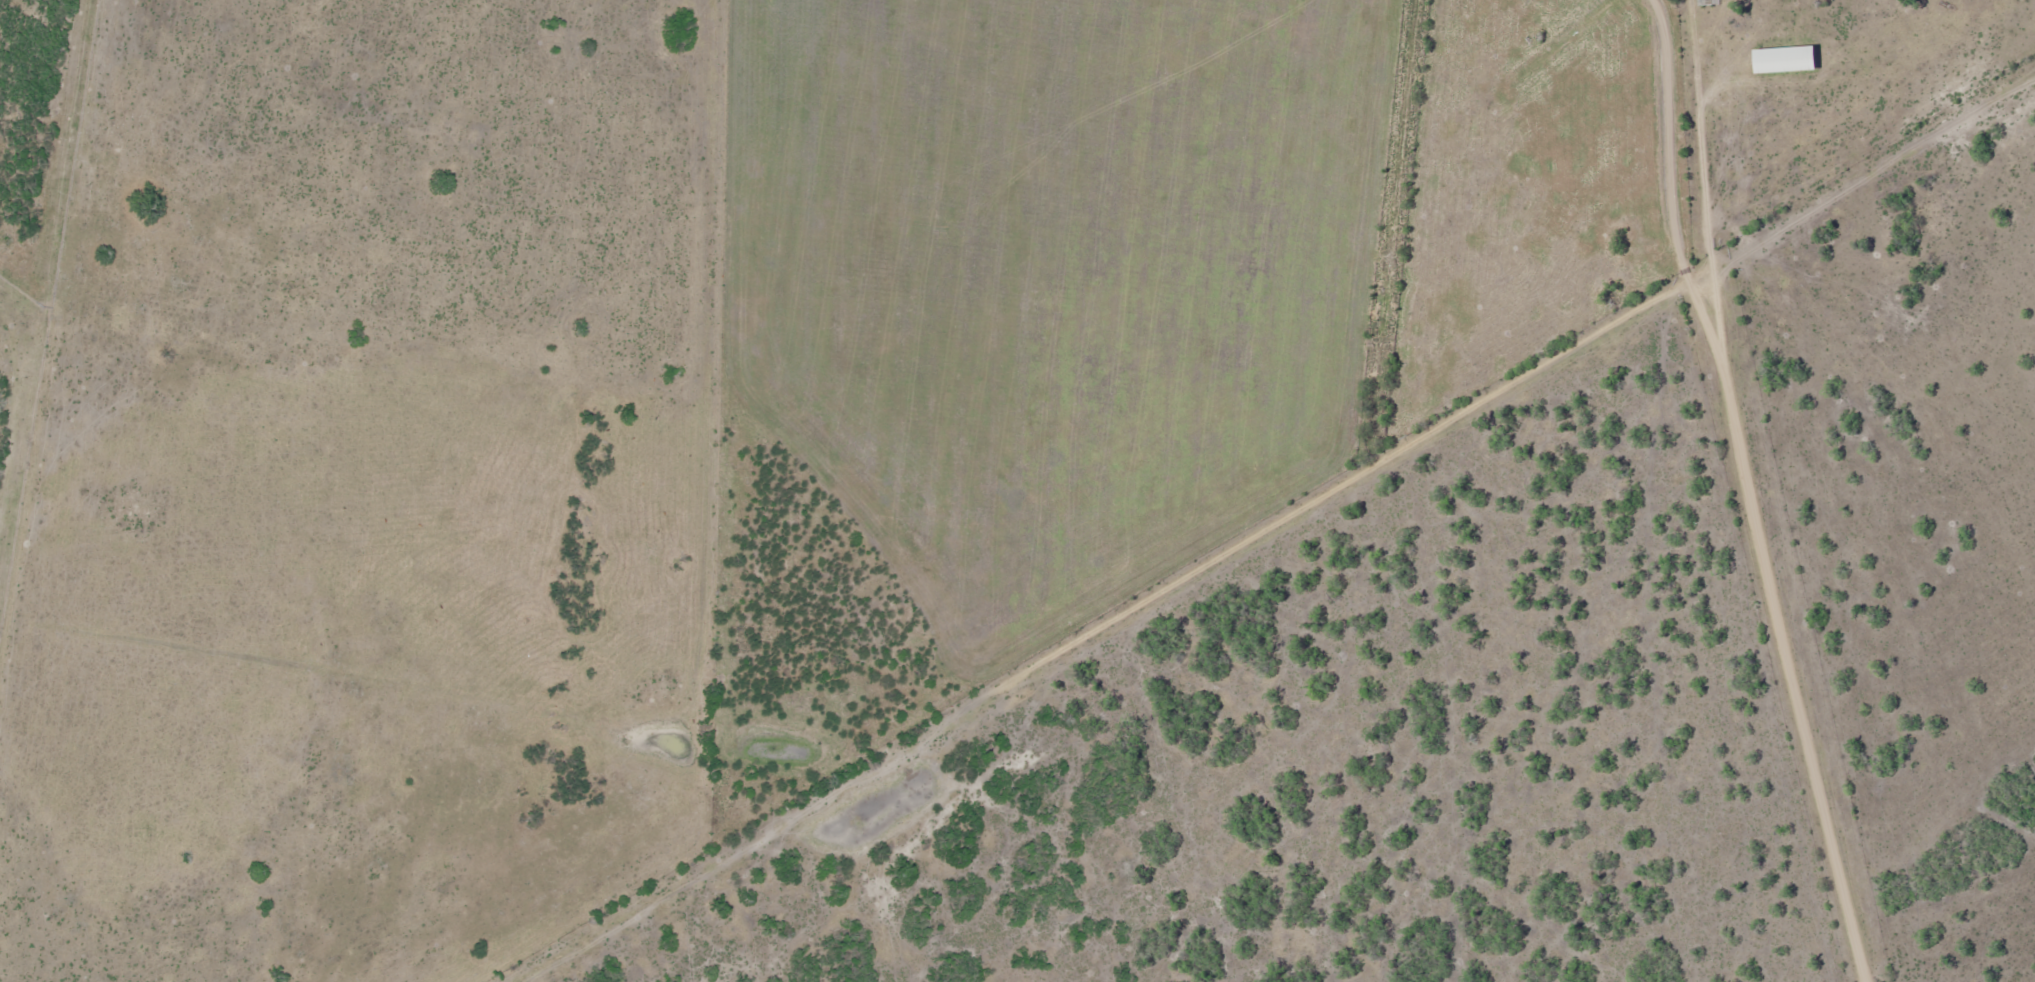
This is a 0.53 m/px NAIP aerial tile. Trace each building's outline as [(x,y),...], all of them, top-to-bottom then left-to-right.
[(1814,71),(1813,47),(1752,50),(1753,74),(1814,71)]
